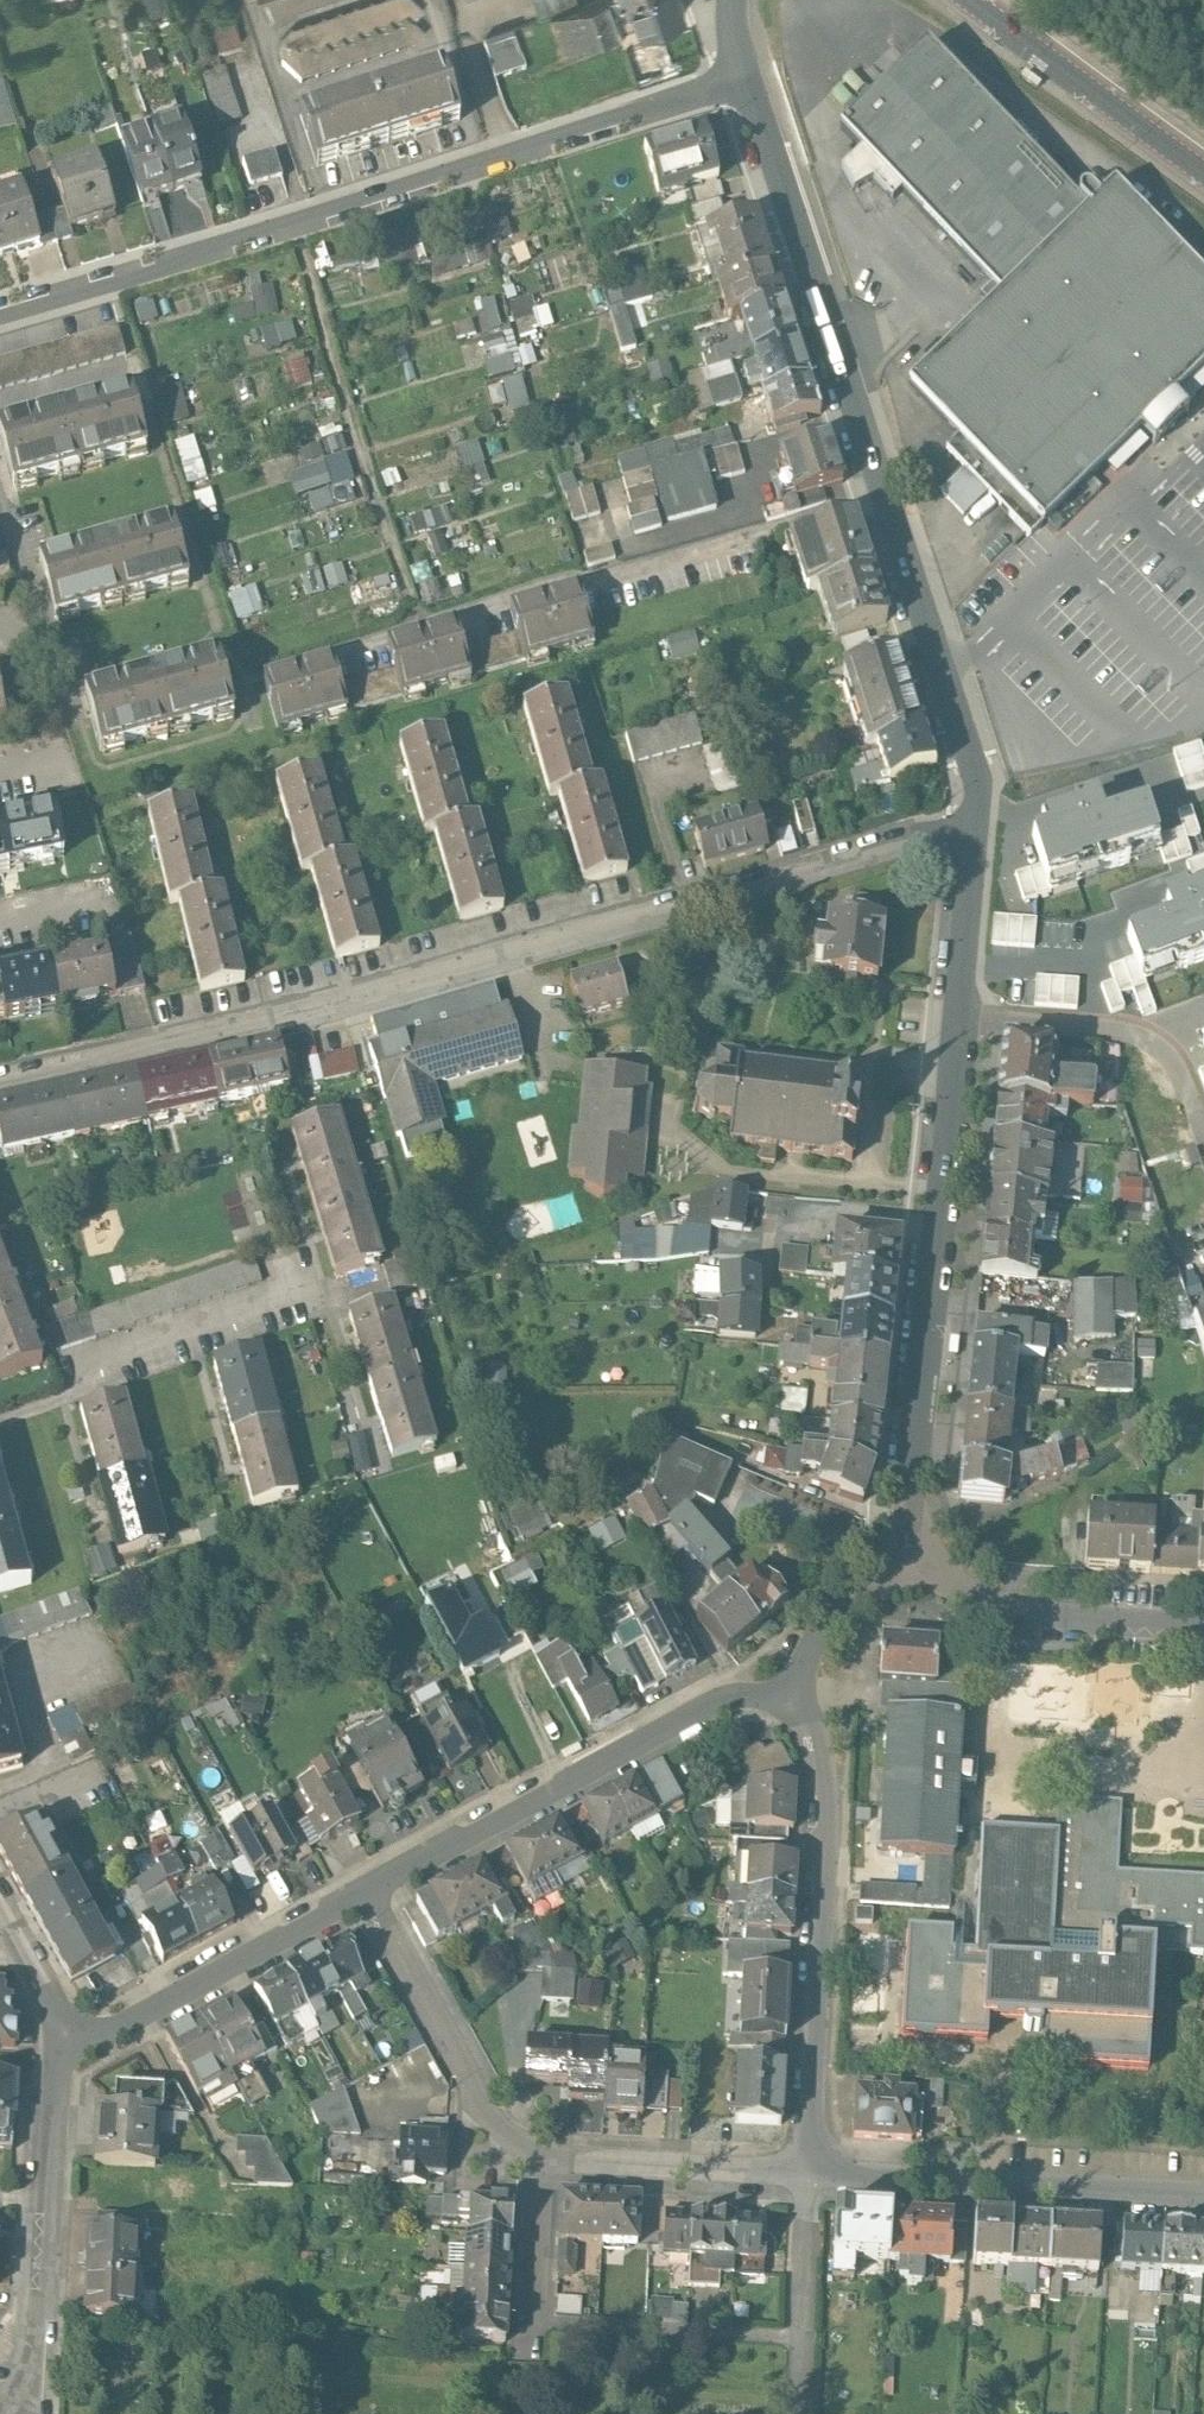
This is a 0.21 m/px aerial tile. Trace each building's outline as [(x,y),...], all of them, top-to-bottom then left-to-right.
[(268,9),(294,0),(265,0),(268,9)] [(325,20),(315,32),(308,26),(299,37),(292,31),(281,44),(292,54),(282,66),(302,83),(311,72),(317,78),(327,67),(333,73),(344,61),(350,68),(360,56),(365,62),(376,51),(382,57),(392,46),(397,52),(408,40),(414,46),(425,34),(413,23),(424,11),(411,0),(400,0),(395,6),(389,0),(388,0),(379,11),(373,5),(363,16),(356,10),(346,22),(340,15),(330,27),(325,20)] [(540,25),(551,22),(579,12),(575,0),(532,0),(540,25)] [(551,22),(562,56),(615,38),(608,18),(632,9),(641,37),(690,20),(683,0),(612,0),(579,12),(551,22)] [(514,32),(483,42),(495,81),(526,71),(514,32)] [(992,287),(981,297),(990,306),(961,335),(952,326),(922,355),(931,364),(909,385),(959,437),(947,449),(1031,536),(1065,503),(1077,516),(1160,435),(1147,423),(1203,367),(1203,278),(1114,186),(1099,200),(1090,191),(1087,191),(1084,191),(1081,192),(1079,194),(1079,197),(1079,200),(1080,203),(927,46),(840,130),(992,287)] [(647,65),(631,71),(637,87),(653,82),(647,65)] [(243,116),(225,66),(203,74),(220,124),(243,116)] [(17,121),(0,68),(0,126),(17,121)] [(440,71),(372,93),(389,145),(457,123),(440,71)] [(372,93),(304,116),(321,167),(389,145),(372,93)] [(180,117),(151,127),(153,133),(175,198),(204,188),(180,117)] [(691,138),(645,151),(658,194),(717,177),(704,130),(690,134),(691,138)] [(153,133),(123,142),(146,208),(175,198),(153,133)] [(275,154),(244,165),(252,187),(282,177),(275,154)] [(97,165),(53,180),(65,214),(71,232),(115,217),(97,165)] [(718,184),(691,192),(696,208),(717,201),(722,200),(718,184)] [(23,193),(0,200),(0,207),(16,257),(41,248),(34,225),(23,193)] [(696,208),(682,212),(688,230),(723,219),(717,201),(696,208)] [(16,257),(0,207),(0,262),(16,257)] [(492,241),(510,235),(501,208),(483,215),(492,241)] [(50,219),(57,242),(73,237),(71,232),(65,214),(50,219)] [(756,218),(703,234),(709,252),(716,250),(726,280),(771,266),(756,218)] [(50,219),(34,225),(41,248),(57,242),(50,219)] [(415,247),(381,254),(384,273),(419,266),(415,247)] [(726,280),(718,282),(732,327),(742,324),(786,310),(771,266),(726,280)] [(700,271),(674,279),(679,294),(704,287),(700,271)] [(275,281),(250,285),(253,301),(231,305),(234,318),(280,310),(275,281)] [(648,287),(604,300),(610,316),(626,311),(653,302),(648,287)] [(494,297),(475,301),(482,332),(501,328),(494,297)] [(786,310),(742,324),(753,360),(797,346),(786,310)] [(626,311),(610,316),(622,356),(638,351),(626,311)] [(266,347),(297,338),(291,317),(260,326),(266,347)] [(0,361),(0,390),(125,354),(118,327),(0,361)] [(479,341),(491,377),(523,367),(512,331),(479,341)] [(744,344),(703,356),(707,370),(748,358),(744,344)] [(797,346),(753,360),(756,370),(746,373),(752,391),(761,388),(763,396),(809,381),(797,346)] [(291,389),(312,382),(303,353),(282,359),(291,389)] [(493,404),(509,400),(511,410),(528,406),(522,378),(489,385),(493,404)] [(763,396),(775,435),(822,420),(820,414),(821,414),(817,402),(816,403),(809,381),(763,396)] [(169,422),(189,417),(180,386),(160,391),(169,422)] [(134,397),(67,415),(83,473),(150,454),(134,397)] [(0,434),(0,438),(15,492),(83,473),(67,415),(0,434)] [(700,432),(670,444),(676,463),(701,456),(709,453),(734,445),(729,430),(702,438),(700,432)] [(177,439),(187,482),(204,478),(194,435),(177,439)] [(829,437),(781,454),(790,482),(776,487),(782,505),(795,501),(804,498),(841,487),(845,486),(829,437)] [(676,463),(670,444),(643,452),(644,455),(616,464),(622,480),(651,470),(676,463)] [(734,445),(709,453),(717,482),(744,474),(734,445)] [(330,488),(354,480),(345,452),(287,472),(295,495),(307,491),(314,511),(336,503),(330,488)] [(676,463),(651,470),(660,500),(667,524),(717,510),(701,456),(676,463)] [(660,500),(651,470),(622,480),(631,508),(624,510),(632,536),(660,527),(652,503),(660,500)] [(560,481),(566,499),(580,494),(574,476),(560,481)] [(841,487),(804,498),(807,509),(844,498),(841,487)] [(580,494),(566,499),(573,523),(601,515),(594,490),(580,494)] [(804,498),(795,501),(782,505),(764,511),(768,522),(807,509),(804,498)] [(855,518),(791,537),(808,593),(819,590),(872,573),(855,518)] [(176,524),(108,543),(124,600),(192,582),(176,524)] [(108,543),(41,561),(57,619),(124,600),(108,543)] [(610,548),(583,556),(586,566),(613,558),(610,548)] [(0,554),(0,582),(10,579),(4,553),(0,554)] [(872,573),(819,590),(834,637),(887,620),(872,573)] [(577,584),(510,603),(518,632),(526,660),(594,641),(577,584)] [(452,619),(384,638),(393,669),(401,696),(469,677),(452,619)] [(518,632),(462,648),(470,676),(526,660),(518,632)] [(868,635),(844,643),(852,668),(876,660),(868,635)] [(852,668),(843,671),(869,746),(878,743),(924,727),(899,652),(876,660),(852,668)] [(330,654),(262,674),(279,731),(346,712),(338,686),(330,654)] [(220,656),(153,675),(169,732),(236,714),(220,656)] [(393,669),(338,686),(346,712),(401,696),(393,669)] [(153,675),(85,694),(101,751),(169,732),(153,675)] [(524,711),(551,799),(557,797),(594,786),(568,698),(524,711)] [(695,715),(626,735),(635,763),(703,743),(695,715)] [(924,727),(878,743),(885,763),(853,774),(861,797),(939,771),(924,727)] [(402,746),(428,833),(434,832),(472,820),(445,732),(402,746)] [(732,741),(704,750),(717,792),(745,784),(732,741)] [(1173,752),(1186,792),(1203,786),(1203,754),(1200,743),(1173,752)] [(278,785),(304,872),(310,871),(347,859),(321,772),(278,785)] [(780,782),(764,787),(767,798),(771,812),(787,808),(780,782)] [(557,797),(584,886),(629,873),(602,784),(594,786),(557,797)] [(767,798),(753,802),(757,815),(760,827),(774,823),(771,812),(767,798)] [(150,811),(172,900),(178,899),(216,889),(194,800),(150,811)] [(1045,831),(1032,835),(1042,866),(1048,884),(1096,869),(1097,873),(1130,862),(1127,854),(1158,844),(1156,837),(1145,804),(1100,818),(1095,802),(1041,819),(1045,831)] [(1178,812),(1183,828),(1187,838),(1200,834),(1191,807),(1178,812)] [(33,818),(32,811),(19,814),(21,821),(0,825),(0,829),(8,867),(63,856),(54,814),(33,818)] [(757,815),(697,832),(707,868),(767,851),(760,827),(757,815)] [(434,832),(461,921),(506,907),(479,818),(472,820),(434,832)] [(1156,837),(1158,844),(1165,864),(1192,855),(1187,838),(1183,828),(1156,837)] [(8,867),(0,829),(0,869),(8,867)] [(310,871),(337,960),(382,947),(355,857),(347,859),(310,871)] [(1187,863),(1196,890),(1203,887),(1203,857),(1187,863)] [(1051,893),(1048,884),(1042,866),(1016,874),(1024,901),(1051,893)] [(199,981),(201,989),(247,977),(224,887),(216,889),(178,899),(199,981)] [(1171,917),(1127,934),(1136,958),(1142,974),(1173,962),(1176,970),(1203,959),(1203,887),(1196,890),(1166,902),(1171,917)] [(1037,920),(994,916),(991,943),(1034,947),(1037,920)] [(886,925),(830,920),(828,941),(819,940),(817,961),(826,961),(824,978),(848,981),(847,991),(857,992),(858,982),(880,984),(883,948),(884,948),(886,925)] [(143,991),(130,933),(104,939),(107,954),(117,997),(143,991)] [(107,954),(52,966),(61,1009),(112,998),(117,997),(107,954)] [(1142,974),(1136,958),(1110,968),(1115,981),(1101,986),(1111,1012),(1124,1007),(1119,994),(1133,989),(1143,1016),(1156,1011),(1142,974)] [(52,966),(0,976),(0,996),(4,1014),(5,1021),(61,1009),(52,966)] [(618,968),(571,983),(582,1019),(629,1004),(618,968)] [(1078,980),(1036,977),(1035,1006),(1077,1008),(1078,980)] [(509,1009),(371,1049),(386,1100),(388,1099),(399,1138),(426,1130),(415,1091),(433,1086),(523,1060),(509,1009)] [(1056,1046),(1005,1042),(999,1101),(1054,1104),(1117,1108),(1119,1084),(1053,1079),(1056,1046)] [(279,1043),(209,1058),(219,1104),(289,1088),(279,1043)] [(362,1071),(356,1047),(316,1058),(322,1081),(362,1071)] [(715,1122),(733,1124),(731,1144),(750,1146),(750,1147),(754,1148),(754,1147),(807,1152),(807,1153),(810,1153),(810,1152),(828,1154),(827,1156),(833,1156),(849,1158),(854,1159),(854,1155),(852,1155),(854,1140),(856,1136),(857,1125),(860,1125),(861,1112),(859,1111),(860,1099),(858,1099),(860,1082),(861,1082),(862,1078),(856,1077),(856,1078),(841,1077),(841,1075),(836,1074),(836,1076),(830,1076),(830,1077),(820,1076),(820,1075),(815,1074),(815,1075),(801,1074),(801,1073),(797,1072),(796,1073),(782,1072),(782,1071),(777,1070),(777,1071),(762,1070),(762,1069),(758,1068),(758,1070),(743,1068),(743,1067),(741,1066),(742,1057),(720,1055),(717,1079),(716,1079),(715,1086),(702,1092),(699,1090),(696,1093),(700,1096),(699,1110),(693,1113),(696,1115),(700,1113),(712,1121),(711,1127),(715,1127),(715,1122)] [(209,1058),(136,1075),(147,1120),(219,1104),(209,1058)] [(644,1093),(645,1078),(589,1072),(582,1137),(577,1136),(573,1175),(589,1177),(588,1189),(605,1198),(623,1193),(624,1180),(641,1182),(645,1143),(639,1142),(642,1109),(648,1109),(649,1093),(644,1093)] [(136,1075),(64,1091),(74,1136),(147,1120),(136,1075)] [(433,1086),(415,1091),(426,1130),(444,1124),(433,1086)] [(0,1106),(0,1131),(5,1151),(74,1136),(64,1091),(0,1106)] [(1054,1104),(999,1101),(995,1140),(1043,1144),(1045,1116),(1053,1117),(1054,1104)] [(337,1117),(294,1130),(295,1135),(315,1203),(359,1190),(337,1117)] [(1043,1144),(995,1140),(990,1190),(1047,1196),(1052,1145),(1043,1144)] [(1120,1175),(1119,1201),(1142,1202),(1143,1176),(1120,1175)] [(359,1190),(315,1203),(337,1275),(380,1262),(359,1190)] [(707,1223),(713,1190),(692,1198),(688,1220),(707,1223)] [(742,1229),(747,1195),(713,1190),(707,1223),(742,1229)] [(1047,1196),(990,1190),(985,1233),(1032,1238),(1042,1239),(1047,1196)] [(687,1230),(659,1230),(659,1235),(634,1235),(635,1250),(624,1251),(625,1262),(655,1262),(708,1253),(711,1228),(707,1223),(688,1220),(687,1230)] [(901,1232),(840,1226),(837,1253),(834,1278),(846,1280),(896,1285),(901,1232)] [(1032,1238),(985,1233),(981,1274),(1037,1280),(1038,1268),(1029,1267),(1032,1238)] [(837,1253),(782,1247),(780,1274),(834,1278),(837,1253)] [(15,1297),(0,1256),(0,1302),(15,1297)] [(251,1258),(200,1276),(209,1300),(259,1283),(251,1258)] [(409,1261),(383,1269),(387,1281),(413,1273),(409,1261)] [(413,1273),(387,1281),(391,1294),(417,1285),(413,1273)] [(757,1274),(698,1273),(696,1294),(720,1297),(720,1305),(757,1309),(757,1274)] [(200,1276),(163,1289),(171,1313),(209,1300),(200,1276)] [(1132,1277),(1111,1278),(1113,1314),(1134,1313),(1132,1277)] [(1111,1278),(1074,1279),(1076,1338),(1114,1337),(1113,1314),(1111,1278)] [(896,1285),(846,1280),(842,1319),(891,1324),(896,1285)] [(163,1289),(125,1302),(134,1326),(171,1313),(163,1289)] [(0,1302),(0,1381),(41,1365),(15,1297),(0,1302)] [(125,1302),(87,1315),(96,1339),(134,1326),(125,1302)] [(393,1302),(349,1316),(371,1387),(414,1374),(393,1302)] [(757,1309),(720,1305),(717,1335),(753,1339),(757,1309)] [(87,1315),(48,1329),(56,1353),(96,1339),(87,1315)] [(1193,1318),(1203,1352),(1203,1315),(1193,1318)] [(891,1324),(842,1319),(841,1328),(814,1325),(812,1345),(888,1353),(891,1324)] [(1033,1323),(977,1319),(974,1349),(1016,1353),(1016,1355),(1023,1355),(1047,1357),(1049,1329),(1032,1328),(1033,1323)] [(888,1353),(812,1345),(810,1358),(840,1361),(838,1378),(829,1377),(827,1390),(836,1391),(833,1419),(881,1424),(888,1353)] [(778,1346),(778,1366),(804,1366),(804,1346),(778,1346)] [(1016,1353),(974,1349),(970,1403),(1012,1406),(1016,1360),(1022,1360),(1023,1355),(1016,1355),(1016,1353)] [(260,1351),(216,1363),(234,1435),(279,1424),(260,1351)] [(1130,1364),(1094,1363),(1093,1390),(1130,1391),(1130,1364)] [(414,1374),(371,1387),(392,1459),(436,1445),(414,1374)] [(82,1410),(100,1483),(144,1471),(125,1399),(82,1410)] [(1012,1406),(970,1403),(964,1465),(1009,1468),(1012,1406)] [(881,1424),(833,1419),(831,1443),(804,1439),(803,1450),(830,1452),(876,1466),(881,1424)] [(279,1424),(234,1435),(253,1508),(297,1496),(279,1424)] [(731,1468),(665,1441),(652,1497),(628,1509),(645,1542),(669,1530),(681,1519),(687,1519),(694,1502),(713,1510),(731,1468)] [(876,1466),(830,1452),(803,1450),(800,1470),(822,1472),(818,1483),(835,1490),(834,1492),(866,1502),(876,1466)] [(1009,1468),(964,1465),(960,1501),(1009,1505),(1011,1482),(1015,1492),(1059,1475),(1051,1454),(1009,1468)] [(100,1483),(120,1554),(164,1542),(144,1471),(100,1483)] [(0,1472),(0,1520),(12,1516),(0,1472)] [(1200,1504),(1172,1502),(1170,1534),(1198,1536),(1200,1504)] [(0,1520),(0,1592),(31,1583),(12,1516),(0,1520)] [(763,1577),(758,1581),(751,1574),(740,1583),(726,1566),(727,1566),(687,1519),(681,1519),(669,1530),(726,1595),(758,1632),(788,1606),(763,1577)] [(1153,1523),(1089,1519),(1086,1571),(1149,1575),(1152,1533),(1153,1523)] [(1170,1534),(1152,1533),(1149,1575),(1196,1577),(1198,1536),(1170,1534)] [(1196,1577),(1203,1578),(1203,1536),(1198,1536),(1196,1577)] [(0,1618),(1,1621),(10,1644),(91,1615),(81,1588),(0,1618)] [(480,1629),(460,1640),(461,1621),(457,1613),(469,1607),(461,1593),(426,1610),(463,1679),(498,1661),(480,1629)] [(758,1632),(726,1595),(698,1620),(730,1657),(758,1632)] [(695,1671),(655,1597),(626,1613),(635,1629),(612,1641),(619,1655),(621,1659),(632,1652),(644,1646),(666,1686),(695,1671)] [(524,1638),(510,1613),(496,1621),(509,1646),(524,1638)] [(10,1644),(1,1621),(0,1621),(0,1656),(10,1644)] [(964,1650),(883,1645),(880,1687),(910,1689),(961,1693),(964,1650)] [(595,1671),(589,1669),(580,1674),(566,1647),(537,1663),(554,1693),(568,1685),(590,1727),(617,1712),(595,1671)] [(632,1652),(621,1659),(635,1685),(647,1678),(632,1652)] [(621,1659),(619,1655),(606,1662),(612,1674),(605,1677),(613,1691),(619,1687),(622,1692),(635,1685),(621,1659)] [(130,1678),(67,1705),(80,1732),(142,1704),(130,1678)] [(910,1689),(908,1718),(889,1717),(881,1857),(926,1859),(952,1861),(961,1693),(910,1689)] [(0,1694),(0,1734),(12,1731),(2,1694),(0,1694)] [(70,1770),(93,1759),(80,1732),(67,1705),(44,1715),(70,1770)] [(462,1710),(425,1730),(450,1776),(488,1756),(475,1732),(481,1729),(476,1720),(470,1723),(462,1710)] [(423,1793),(387,1727),(370,1736),(369,1734),(358,1741),(356,1738),(348,1736),(340,1740),(337,1749),(341,1757),(349,1759),(352,1757),(354,1760),(367,1785),(383,1814),(423,1793)] [(0,1734),(0,1773),(21,1768),(12,1731),(0,1734)] [(794,1771),(782,1751),(776,1749),(765,1755),(762,1751),(758,1750),(746,1757),(744,1785),(746,1785),(794,1787),(794,1771)] [(354,1760),(329,1774),(342,1798),(367,1785),(354,1760)] [(678,1776),(660,1768),(657,1770),(681,1815),(686,1788),(689,1786),(682,1774),(678,1776)] [(657,1770),(609,1796),(631,1836),(666,1817),(673,1820),(681,1815),(657,1770)] [(342,1798),(329,1774),(314,1782),(314,1783),(299,1792),(314,1821),(309,1824),(321,1847),(358,1827),(342,1798)] [(794,1787),(746,1785),(734,1791),(734,1844),(738,1845),(748,1845),(749,1829),(788,1832),(792,1832),(796,1787),(794,1787)] [(609,1796),(582,1811),(583,1814),(572,1819),(583,1839),(594,1833),(604,1851),(631,1836),(609,1796)] [(989,1959),(989,1956),(976,1955),(952,1954),(953,1934),(910,1931),(904,2035),(988,2039),(989,2017),(1047,2020),(1045,2063),(1149,2068),(1156,1946),(1203,1948),(1203,1879),(1118,1875),(1122,1805),(1060,1801),(1058,1832),(1051,1963),(989,1959)] [(242,1809),(221,1815),(225,1828),(246,1821),(242,1809)] [(53,1848),(63,1843),(50,1819),(40,1824),(34,1814),(0,1832),(0,1852),(71,1982),(113,1959),(122,1953),(105,1920),(95,1925),(53,1848)] [(286,1840),(271,1814),(265,1818),(260,1815),(249,1821),(279,1875),(289,1869),(286,1863),(295,1859),(296,1858),(286,1840)] [(572,1819),(560,1826),(559,1824),(533,1838),(555,1878),(581,1864),(571,1846),(583,1839),(572,1819)] [(279,1875),(249,1821),(237,1828),(237,1833),(230,1836),(255,1881),(263,1876),(266,1882),(279,1875)] [(788,1832),(749,1829),(748,1845),(773,1846),(787,1847),(788,1832)] [(313,1859),(298,1833),(286,1840),(296,1858),(295,1859),(299,1867),(313,1859)] [(555,1878),(533,1838),(506,1853),(507,1855),(496,1861),(507,1881),(518,1875),(537,1908),(563,1894),(555,1878)] [(230,1869),(215,1842),(201,1850),(216,1877),(230,1869)] [(748,1845),(738,1845),(737,1860),(751,1860),(751,1859),(772,1860),(773,1846),(748,1845)] [(173,1857),(156,1866),(159,1873),(167,1887),(184,1878),(173,1857)] [(772,1860),(751,1859),(751,1860),(737,1860),(735,1889),(731,1889),(731,1896),(793,1900),(795,1862),(772,1860)] [(952,1861),(926,1859),(924,1898),(914,1898),(914,1894),(896,1890),(862,1889),(861,1904),(949,1910),(952,1861)] [(483,1866),(457,1880),(478,1920),(492,1913),(501,1930),(513,1924),(504,1906),(505,1906),(495,1887),(507,1881),(496,1861),(484,1868),(483,1866)] [(244,1865),(233,1871),(246,1895),(257,1889),(244,1865)] [(159,1873),(137,1885),(145,1900),(167,1887),(159,1873)] [(457,1880),(430,1895),(431,1897),(417,1904),(425,1921),(437,1942),(438,1943),(478,1920),(457,1880)] [(213,1890),(209,1892),(204,1883),(192,1890),(191,1898),(193,1901),(178,1908),(199,1947),(234,1928),(213,1890)] [(731,1896),(725,1896),(730,1906),(747,1907),(745,1935),(763,1936),(762,1946),(774,1946),(774,1936),(791,1937),(793,1900),(731,1896)] [(178,1908),(142,1928),(162,1966),(199,1947),(178,1908)] [(425,1921),(413,1928),(425,1950),(437,1942),(425,1921)] [(542,2000),(575,2000),(574,1955),(545,1955),(544,1935),(524,1936),(524,1969),(541,1969),(542,2000)] [(348,1939),(318,1956),(338,1992),(351,1985),(356,1995),(369,1988),(357,1966),(361,1964),(348,1939)] [(762,1946),(729,1944),(727,1978),(743,1979),(743,1977),(787,1979),(789,1947),(774,1946),(762,1946)] [(318,1956),(288,1972),(309,2011),(316,2024),(327,2018),(320,2005),(339,1995),(338,1992),(318,1956)] [(288,1972),(255,1990),(287,2048),(302,2040),(292,2020),(309,2011),(288,1972)] [(787,1979),(743,1977),(743,1979),(739,2038),(782,2041),(785,2041),(788,1979),(787,1979)] [(575,2005),(602,2008),(605,1981),(578,1979),(575,2005)] [(356,1995),(351,1985),(338,1992),(339,1995),(354,2022),(367,2015),(356,1995)] [(0,1988),(0,2047),(15,2048),(16,2023),(9,2022),(10,2004),(2,2004),(3,1988),(0,1988)] [(250,2034),(233,2002),(199,2021),(232,2079),(249,2111),(269,2100),(250,2066),(264,2059),(250,2034)] [(232,2079),(199,2021),(166,2039),(198,2098),(232,2079)] [(277,2052),(263,2027),(250,2034),(264,2059),(277,2052)] [(782,2041),(748,2039),(748,2051),(752,2052),(782,2053),(782,2041)] [(570,2049),(529,2046),(526,2084),(568,2086),(570,2049)] [(609,2051),(570,2049),(568,2086),(567,2101),(605,2103),(609,2059),(609,2051)] [(782,2053),(752,2052),(751,2065),(781,2067),(782,2053)] [(645,2061),(609,2059),(605,2103),(605,2116),(642,2118),(642,2115),(644,2077),(645,2061)] [(751,2065),(738,2065),(735,2125),(780,2128),(784,2067),(781,2067),(751,2065)] [(13,2119),(15,2077),(0,2076),(0,2118),(13,2119)] [(668,2078),(644,2077),(642,2115),(666,2116),(668,2078)] [(897,2087),(884,2087),(884,2094),(857,2093),(854,2131),(855,2131),(863,2140),(863,2141),(911,2144),(914,2096),(896,2095),(897,2087)] [(163,2091),(116,2088),(115,2110),(98,2109),(97,2129),(157,2133),(158,2113),(162,2113),(163,2091)] [(341,2089),(307,2108),(321,2133),(360,2135),(341,2089)] [(11,2152),(13,2119),(0,2118),(0,2151),(11,2152)] [(448,2123),(420,2122),(419,2135),(447,2137),(448,2123)] [(157,2133),(97,2129),(95,2164),(155,2168),(157,2133)] [(419,2135),(401,2134),(401,2137),(394,2137),(393,2148),(400,2148),(398,2178),(400,2178),(400,2187),(426,2189),(427,2179),(445,2180),(447,2137),(419,2135)] [(266,2141),(241,2140),(240,2156),(249,2157),(249,2175),(257,2175),(257,2188),(293,2190),(266,2141)] [(605,2198),(562,2197),(557,2274),(574,2275),(575,2251),(571,2250),(571,2244),(602,2246),(605,2199),(605,2198)] [(646,2200),(605,2198),(605,2199),(602,2246),(643,2249),(646,2200)] [(513,2205),(443,2202),(442,2225),(457,2226),(458,2221),(472,2222),(472,2236),(511,2238),(513,2205)] [(891,2215),(836,2212),(833,2260),(889,2263),(891,2215)] [(693,2216),(661,2214),(659,2247),(666,2248),(665,2255),(691,2257),(693,2216)] [(144,2217),(97,2215),(96,2231),(137,2233),(137,2234),(143,2235),(144,2217)] [(953,2218),(891,2215),(889,2263),(901,2263),(901,2273),(908,2273),(908,2278),(922,2279),(923,2264),(950,2265),(953,2218)] [(735,2218),(693,2216),(691,2257),(733,2258),(735,2218)] [(762,2219),(735,2218),(733,2258),(759,2260),(762,2219)] [(1051,2223),(976,2219),(973,2266),(1008,2269),(1007,2291),(1019,2292),(1019,2296),(1047,2298),(1048,2271),(1051,2223)] [(1101,2226),(1051,2223),(1048,2271),(1061,2272),(1060,2279),(1075,2279),(1075,2273),(1098,2274),(1101,2226)] [(1164,2229),(1123,2227),(1122,2243),(1115,2243),(1114,2257),(1121,2257),(1120,2273),(1161,2276),(1164,2229)] [(1203,2232),(1164,2229),(1161,2276),(1201,2278),(1203,2232)] [(96,2231),(90,2231),(87,2268),(135,2270),(137,2234),(137,2233),(96,2231)] [(472,2236),(468,2236),(467,2251),(450,2250),(449,2270),(466,2271),(466,2273),(509,2275),(511,2238),(472,2236)] [(135,2270),(87,2268),(85,2319),(133,2321),(135,2270)] [(509,2275),(466,2273),(465,2298),(457,2298),(456,2310),(507,2312),(509,2275)] [(644,2293),(643,2277),(622,2278),(623,2294),(644,2293)] [(651,2299),(649,2317),(687,2320),(689,2302),(651,2299)] [(507,2312),(456,2310),(456,2322),(463,2323),(462,2343),(505,2346),(507,2312)]
